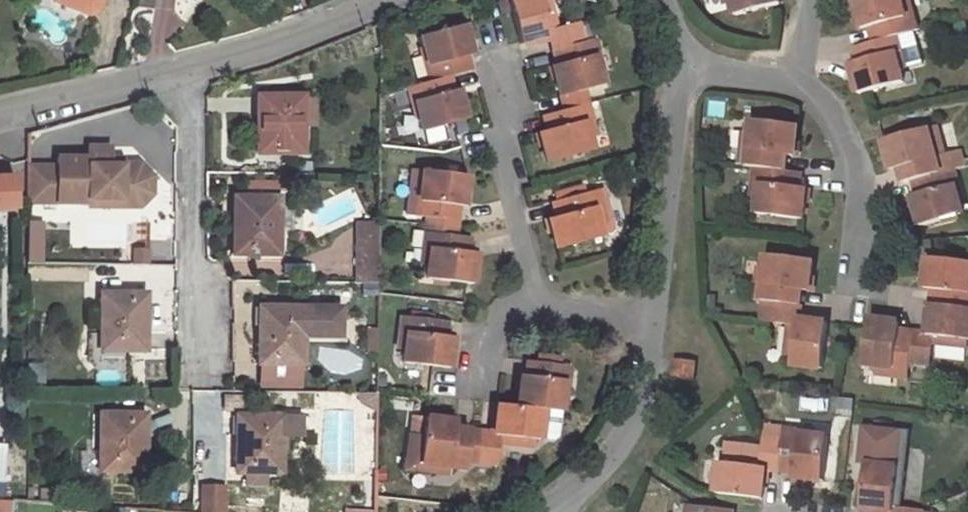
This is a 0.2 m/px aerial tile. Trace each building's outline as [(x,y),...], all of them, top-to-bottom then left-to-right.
[(52,1),(87,15),(97,10),(101,1),(100,0),(53,0),(52,1)] [(551,51),(582,42),(577,22),(555,27),(549,29),(545,12),(551,12),(548,0),(508,0),(511,11),(519,40),(520,46),(548,38),(551,51)] [(726,5),(733,3),(736,15),(781,3),(780,0),(724,0),(726,5)] [(867,28),(869,27),(873,42),(898,36),(913,31),(909,16),(915,15),(910,0),(855,0),(854,0),(857,15),(862,13),(867,28)] [(555,27),(551,12),(545,12),(549,29),(555,27)] [(857,15),(862,29),(867,28),(862,13),(857,15)] [(919,30),(915,15),(909,16),(913,31),(919,30)] [(577,22),(582,42),(587,41),(589,40),(583,21),(577,22)] [(464,55),(470,53),(463,25),(420,36),(428,65),(434,63),(438,79),(446,77),(468,70),(464,55)] [(922,63),(913,31),(898,36),(907,67),(922,63)] [(898,36),(873,42),(855,48),(858,61),(856,62),(861,76),(855,77),(859,94),(904,81),(902,69),(907,67),(898,36)] [(589,40),(587,41),(591,56),(596,55),(592,39),(589,40)] [(551,51),(555,65),(559,78),(554,80),(559,95),(584,89),(603,83),(596,55),(591,56),(587,41),(582,42),(551,51)] [(475,68),(470,53),(464,55),(468,70),(475,68)] [(861,76),(856,62),(851,64),(855,77),(861,76)] [(428,65),(433,80),(438,79),(434,63),(428,65)] [(555,65),(550,66),(554,80),(559,78),(555,65)] [(433,80),(416,85),(410,86),(405,88),(409,103),(414,101),(422,131),(454,123),(466,119),(462,103),(455,105),(451,92),(446,77),(438,79),(433,80)] [(587,103),(584,89),(559,95),(563,110),(581,106),(587,103)] [(459,90),(451,92),(455,105),(462,103),(459,90)] [(314,96),(261,96),(261,112),(258,112),(257,152),(301,151),(301,128),(314,128),(314,96)] [(591,118),(587,103),(581,106),(584,119),(591,118)] [(546,130),(543,131),(547,144),(541,147),(545,162),(593,150),(590,137),(596,136),(591,118),(584,119),(581,106),(563,110),(542,116),(546,130)] [(762,168),(787,170),(788,157),(790,157),(792,142),(798,142),(799,127),(753,121),(751,132),(744,132),(741,151),(749,152),(748,166),(755,167),(762,168)] [(936,127),(931,129),(935,143),(941,142),(936,127)] [(895,154),(900,169),(903,183),(912,181),(942,172),(939,158),(945,157),(941,142),(935,143),(931,129),(885,141),(890,156),(895,154)] [(543,131),(537,132),(541,147),(547,144),(543,131)] [(54,167),(25,166),(24,203),(85,203),(85,199),(117,199),(125,207),(135,207),(148,194),(148,176),(135,163),(117,163),(117,165),(105,165),(105,158),(106,147),(85,147),(85,158),(54,157),(54,167)] [(741,151),(740,165),(748,166),(749,152),(741,151)] [(890,156),(894,171),(900,169),(895,154),(890,156)] [(762,168),(755,167),(753,181),(761,182),(762,168)] [(799,203),(801,187),(799,187),(800,173),(787,170),(762,168),(761,182),(753,181),(752,201),(758,202),(757,213),(803,219),(805,204),(799,203)] [(467,176),(462,175),(413,169),(407,215),(425,217),(456,221),(458,205),(459,194),(465,194),(467,176)] [(955,169),(950,171),(954,184),(959,183),(955,169)] [(942,172),(912,181),(916,195),(919,206),(914,208),(921,227),(964,215),(961,202),(965,201),(959,183),(954,184),(950,171),(942,172)] [(14,210),(12,176),(0,177),(0,211),(14,210)] [(276,185),(246,184),(246,198),(238,198),(237,213),(234,213),(233,252),(275,254),(276,185)] [(609,188),(552,202),(556,217),(553,218),(557,232),(552,234),(557,248),(612,234),(619,227),(609,188)] [(456,228),(456,221),(425,217),(424,224),(425,224),(456,228)] [(557,232),(553,218),(548,220),(552,234),(557,232)] [(70,219),(70,236),(72,236),(72,248),(124,248),(124,219),(110,219),(110,220),(70,219)] [(377,284),(378,223),(358,223),(357,284),(377,284)] [(455,235),(456,228),(425,224),(424,231),(431,231),(455,235)] [(469,236),(455,235),(431,231),(430,248),(422,247),(420,266),(427,266),(426,278),(465,283),(472,283),(474,268),(468,268),(470,252),(468,252),(469,236)] [(431,231),(424,231),(422,247),(430,248),(431,231)] [(771,302),(802,307),(803,290),(805,291),(807,277),(813,278),(815,261),(767,254),(766,268),(759,267),(757,282),(763,283),(762,300),(771,302)] [(933,289),(931,304),(967,308),(967,263),(928,258),(926,276),(934,277),(933,289)] [(926,276),(925,288),(933,289),(934,277),(926,276)] [(763,283),(757,282),(754,300),(762,300),(763,283)] [(144,294),(101,293),(100,333),(87,333),(87,368),(125,368),(126,349),(139,349),(140,334),(143,334),(144,294)] [(824,363),(829,323),(814,321),(815,327),(800,325),(801,320),(802,307),(771,302),(768,321),(787,324),(783,356),(793,357),(793,365),(810,368),(810,361),(824,363)] [(931,304),(930,318),(935,319),(934,332),(928,331),(914,331),(911,361),(931,364),(934,336),(967,339),(967,308),(931,304)] [(339,308),(259,307),(258,362),(302,363),(303,336),(339,336),(339,308)] [(406,333),(408,317),(401,316),(399,331),(406,333)] [(444,336),(446,322),(408,317),(406,333),(399,331),(397,348),(404,349),(403,361),(428,363),(449,366),(450,351),(446,350),(448,337),(444,336)] [(911,361),(914,331),(901,330),(901,322),(888,320),(887,325),(870,323),(869,329),(864,365),(875,366),(875,374),(896,376),(897,371),(909,372),(911,361)] [(538,355),(538,362),(559,365),(560,357),(538,355)] [(670,378),(694,381),(696,362),(672,359),(670,378)] [(516,390),(513,405),(544,409),(560,411),(564,382),(558,381),(560,365),(559,365),(538,362),(527,360),(524,378),(522,391),(516,390)] [(810,361),(810,368),(823,369),(824,363),(810,361)] [(522,391),(524,378),(518,376),(516,390),(522,391)] [(513,405),(496,403),(492,431),(479,430),(475,460),(495,463),(497,443),(499,434),(517,436),(515,445),(531,447),(534,438),(540,439),(544,409),(513,405)] [(142,414),(100,414),(99,451),(79,450),(79,480),(99,480),(99,470),(138,471),(138,456),(141,456),(142,414)] [(475,460),(479,430),(454,426),(454,425),(439,424),(440,417),(423,415),(422,435),(419,463),(436,465),(435,472),(449,474),(450,466),(465,469),(466,459),(475,460)] [(245,472),(268,472),(279,472),(280,436),(300,436),(300,416),(240,416),(239,432),(237,432),(237,471),(245,472)] [(863,510),(878,511),(879,507),(890,508),(890,511),(921,511),(903,509),(896,508),(898,493),(905,494),(907,474),(912,433),(864,426),(859,465),(868,466),(866,485),(863,510)] [(782,443),(779,470),(793,472),(807,473),(807,479),(824,480),(830,435),(799,430),(799,435),(783,433),(782,443)] [(765,431),(763,441),(782,443),(783,433),(765,431)] [(419,463),(422,435),(411,434),(408,469),(435,472),(436,465),(419,463)] [(499,434),(497,443),(515,445),(517,436),(499,434)] [(720,460),(717,492),(762,498),(765,469),(779,470),(782,443),(763,441),(763,446),(728,441),(725,461),(720,460)] [(268,486),(268,472),(245,472),(245,484),(268,486)] [(226,486),(200,486),(200,511),(226,511),(226,486)] [(903,509),(905,494),(898,493),(896,508),(903,509)] [(11,499),(3,498),(0,498),(0,511),(10,511),(11,499)]
